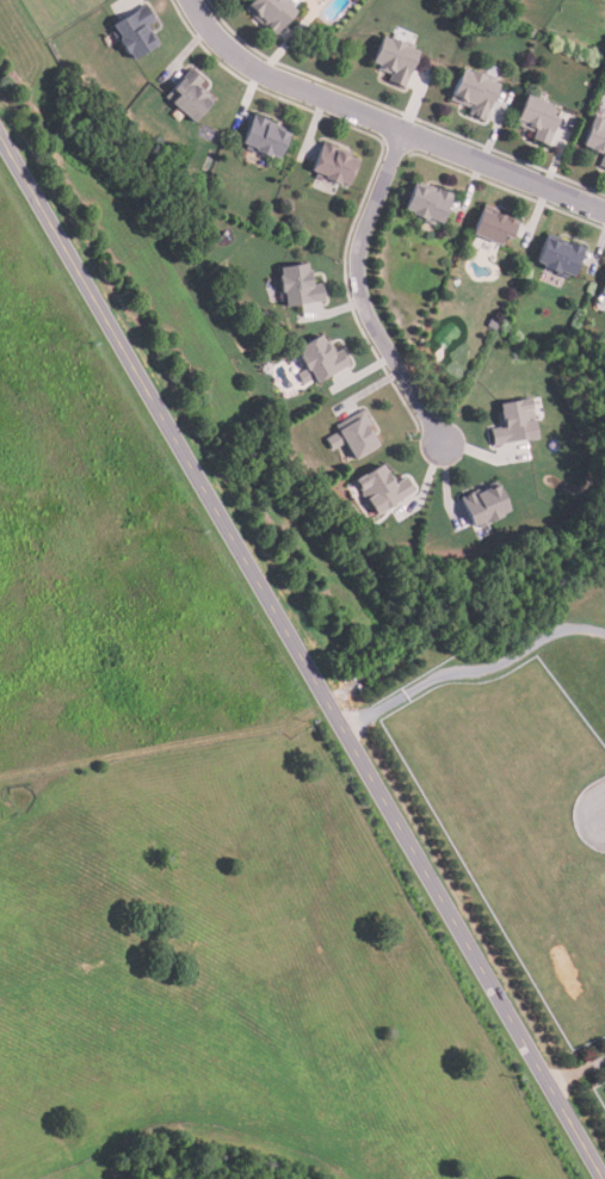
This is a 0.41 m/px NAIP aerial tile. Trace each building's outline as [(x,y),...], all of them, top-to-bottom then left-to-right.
[(247,7),(253,0),(287,0),(285,2),(296,11),(276,36),(266,27),(268,25),(247,7)] [(147,5),(158,20),(149,26),(160,43),(135,58),(130,51),(126,53),(118,39),(122,37),(113,25),(147,5)] [(403,88),(387,80),(390,72),(370,62),(381,37),(388,39),(389,37),(407,44),(406,48),(419,54),(403,88)] [(192,69),(205,81),(202,86),(215,98),(192,122),(166,98),(192,69)] [(483,122),(467,115),(469,109),(449,100),(462,69),(468,72),(469,69),(486,76),(484,80),(499,86),(483,122)] [(547,147),(531,140),(535,132),(513,124),(525,94),(552,105),(549,113),(558,117),(547,147)] [(279,159),(270,155),(268,158),(254,152),(255,148),(242,143),(253,115),(290,128),(279,159)] [(593,116),(604,121),(604,169),(597,166),(601,154),(581,146),(593,116)] [(339,186),(323,179),(326,175),(311,169),(323,142),(359,159),(347,185),(341,181),(339,186)] [(453,195),(443,223),(428,217),(427,222),(412,216),(413,211),(406,209),(415,185),(436,193),(438,189),(453,195)] [(519,221),(512,240),(504,236),(500,245),(473,234),(482,210),(494,214),(494,211),(519,221)] [(585,247),(574,276),(560,271),(558,274),(542,268),(543,265),(536,261),(545,237),(567,246),(568,241),(585,247)] [(326,301),(288,308),(279,267),(309,261),(314,285),(323,284),(326,301)] [(603,265),(594,295),(604,299),(604,266),(603,265)] [(352,364),(317,382),(316,378),(304,384),(298,374),(307,369),(296,347),(323,333),(334,354),(345,350),(352,364)] [(538,439),(494,446),(492,431),(499,430),(496,414),(502,413),(501,405),(531,399),(538,439)] [(381,446),(357,461),(347,443),(333,451),(326,439),(339,431),(337,426),(363,411),(371,425),(370,426),(381,446)] [(415,492),(378,517),(366,500),(371,496),(365,488),(360,492),(354,482),(382,463),(396,483),(406,477),(415,492)] [(505,517),(481,527),(480,525),(474,527),(461,498),(477,490),(479,494),(500,484),(511,511),(504,514),(505,517)]
